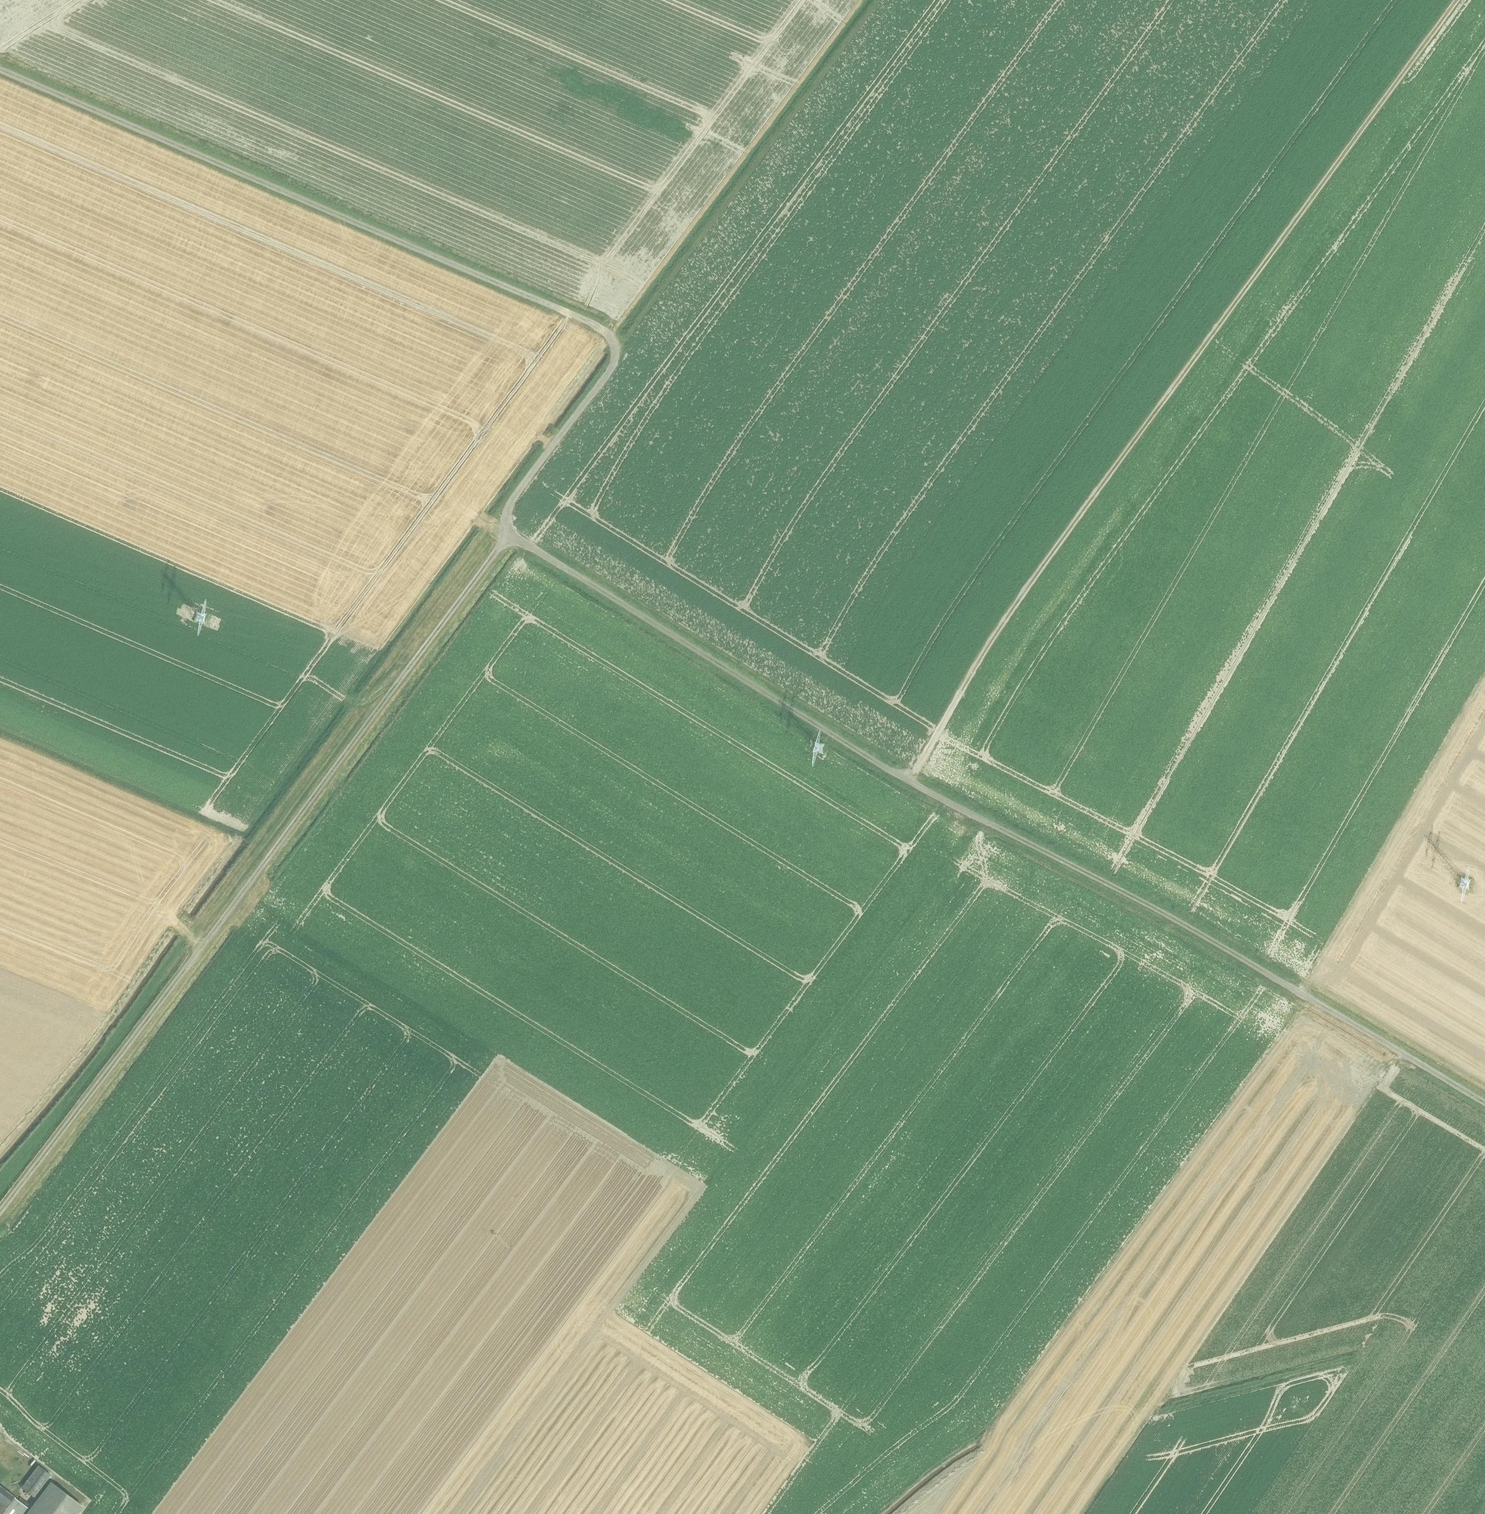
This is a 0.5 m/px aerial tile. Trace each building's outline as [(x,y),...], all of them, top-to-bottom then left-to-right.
[(51,1474),(39,1465),(21,1487),(34,1497),(51,1474)] [(82,1506),(50,1482),(26,1513),(76,1513),(82,1506)] [(28,1507),(0,1486),(0,1513),(23,1513),(28,1507)]
